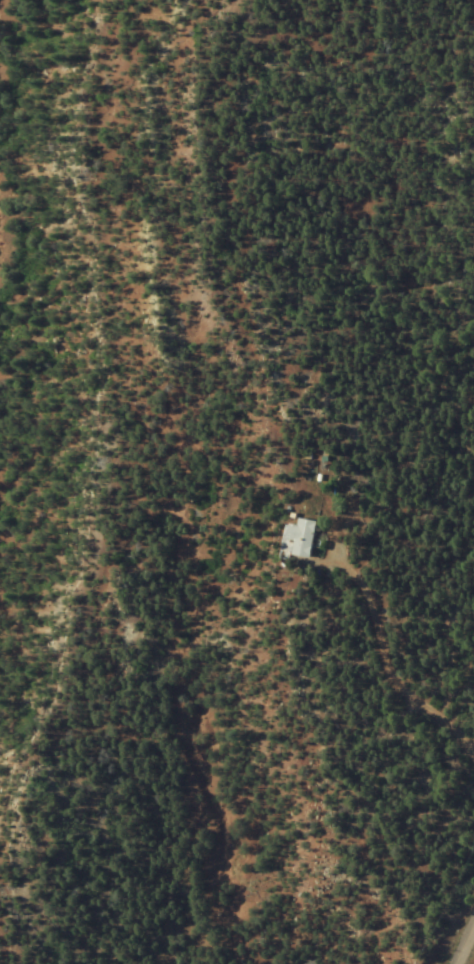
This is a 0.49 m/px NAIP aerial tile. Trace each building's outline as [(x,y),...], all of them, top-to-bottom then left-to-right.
[(288,555),(307,559),(314,522),(296,518),(295,526),(286,524),(283,542),(291,543),(288,555)]
